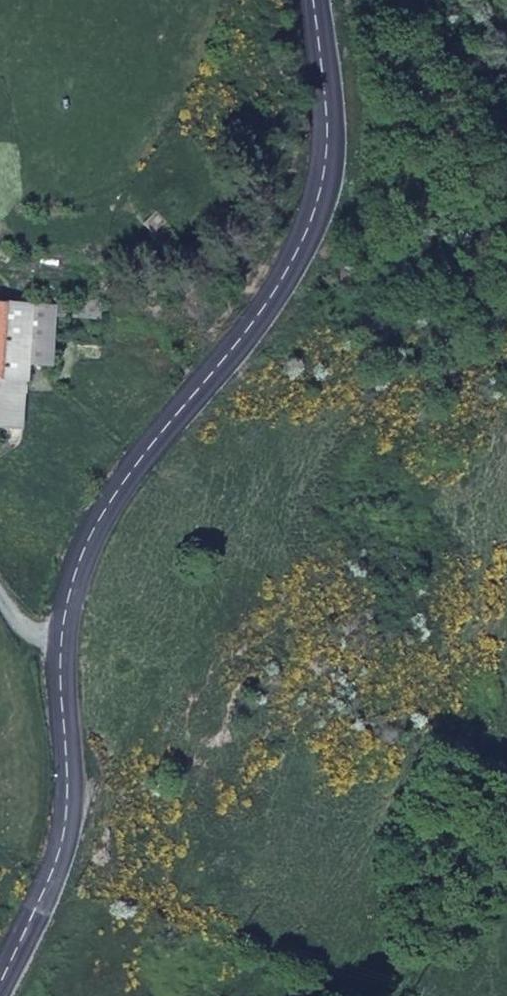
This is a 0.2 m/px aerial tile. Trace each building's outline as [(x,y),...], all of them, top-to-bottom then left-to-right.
[(104,327),(101,311),(92,309),(76,309),(31,309),(31,319),(0,319),(0,453),(22,453),(23,437),(46,438),(55,329),(104,327)]
